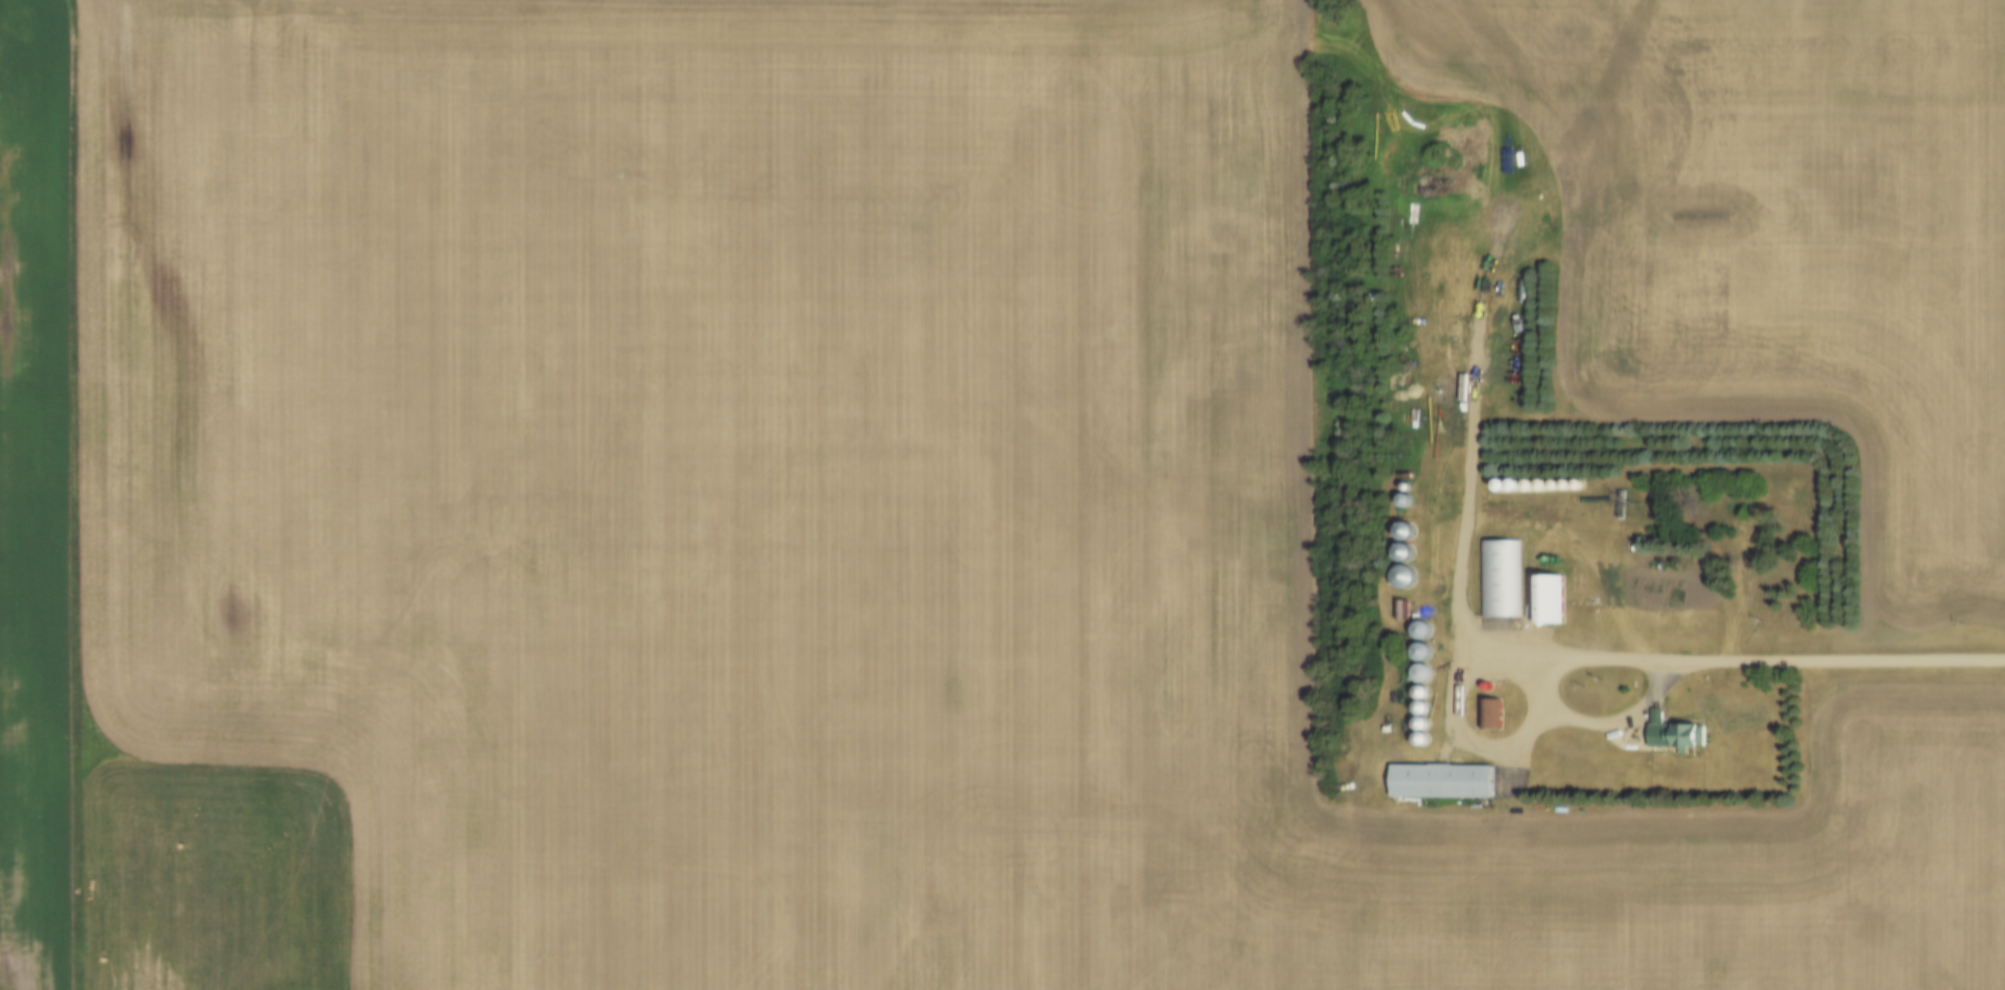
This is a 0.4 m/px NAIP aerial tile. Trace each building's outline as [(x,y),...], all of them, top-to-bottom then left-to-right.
[(1595,112),(1599,111),(1601,108),(1602,105),(1601,101),(1599,98),(1595,97),(1592,98),(1589,101),(1588,105),(1589,108),(1592,111),(1595,112)] [(1510,488),(1513,487),(1515,485),(1516,481),(1515,478),(1513,476),(1510,475),(1507,476),(1504,478),(1504,481),(1504,484),(1507,487),(1510,488)] [(1524,487),(1527,486),(1529,484),(1530,481),(1529,478),(1527,476),(1524,475),(1521,476),(1518,478),(1517,481),(1518,484),(1520,486),(1524,487)] [(1582,486),(1584,485),(1586,483),(1587,481),(1586,478),(1584,476),(1582,475),(1579,476),(1577,478),(1576,481),(1577,483),(1579,485),(1582,486)] [(1558,486),(1561,486),(1563,484),(1564,481),(1563,478),(1561,476),(1558,476),(1556,476),(1554,478),(1553,481),(1554,484),(1556,486),(1558,486)] [(1570,486),(1572,485),(1574,484),(1575,481),(1574,478),(1573,476),(1570,476),(1567,476),(1565,478),(1564,481),(1565,483),(1567,485),(1570,486)] [(1410,488),(1413,487),(1414,485),(1415,483),(1414,481),(1413,479),(1410,478),(1408,479),(1406,480),(1406,483),(1406,485),(1408,487),(1410,488)] [(1408,504),(1412,503),(1415,500),(1416,497),(1415,493),(1412,490),(1409,489),(1405,490),(1402,493),(1401,497),(1402,500),(1405,503),(1408,504)] [(1409,536),(1413,535),(1417,532),(1418,527),(1417,522),(1414,519),(1409,517),(1404,519),(1401,522),(1399,527),(1400,532),(1404,535),(1409,536)] [(1486,537),(1526,537),(1526,610),(1486,609),(1486,537)] [(1408,558),(1413,557),(1416,553),(1418,548),(1416,544),(1413,540),(1408,539),(1403,540),(1400,544),(1398,548),(1400,553),(1403,557),(1408,558)] [(1451,548),(1452,576),(1445,576),(1444,548),(1451,548)] [(1407,586),(1414,584),(1418,579),(1420,573),(1418,567),(1414,562),(1407,561),(1401,562),(1397,567),(1395,573),(1396,579),(1401,584),(1407,586)] [(1537,571),(1569,571),(1568,619),(1537,619),(1537,571)] [(1412,596),(1412,615),(1400,615),(1400,596),(1412,596)] [(1404,601),(1393,601),(1393,620),(1404,620),(1404,601)] [(1426,635),(1430,634),(1434,631),(1435,626),(1434,621),(1430,618),(1426,617),(1421,618),(1417,621),(1416,626),(1417,631),(1421,634),(1426,635)] [(1425,657),(1430,656),(1434,652),(1435,648),(1434,643),(1430,639),(1426,638),(1421,639),(1417,643),(1416,648),(1417,652),(1421,656),(1425,657)] [(1426,678),(1430,677),(1434,674),(1435,669),(1434,664),(1430,661),(1426,659),(1421,661),(1417,664),(1416,669),(1417,674),(1421,677),(1426,678)] [(1492,687),(1494,686),(1496,685),(1496,682),(1496,680),(1494,678),(1492,677),(1489,678),(1488,680),(1487,682),(1487,685),(1489,686),(1492,687)] [(1425,696),(1429,695),(1432,692),(1433,688),(1432,684),(1429,681),(1426,680),(1422,681),(1419,684),(1418,688),(1419,692),(1422,695),(1425,696)] [(1426,711),(1429,710),(1432,708),(1433,704),(1432,700),(1429,697),(1426,696),(1422,697),(1419,700),(1418,704),(1419,708),(1422,710),(1426,711)] [(1487,696),(1507,696),(1507,727),(1487,727),(1487,696)] [(1684,743),(1652,743),(1652,719),(1655,719),(1655,704),(1665,705),(1665,719),(1703,719),(1703,723),(1709,723),(1709,740),(1703,740),(1703,743),(1693,743),(1693,750),(1684,750),(1684,743)] [(1425,727),(1429,726),(1432,724),(1433,720),(1432,716),(1429,713),(1426,712),(1422,713),(1419,716),(1418,720),(1419,723),(1422,726),(1425,727)] [(1425,743),(1429,742),(1432,739),(1433,735),(1432,732),(1429,729),(1425,728),(1422,729),(1419,731),(1418,735),(1419,739),(1422,742),(1425,743)] [(1434,761),(1434,759),(1457,759),(1457,761),(1497,761),(1497,793),(1396,793),(1396,761),(1434,761)]
